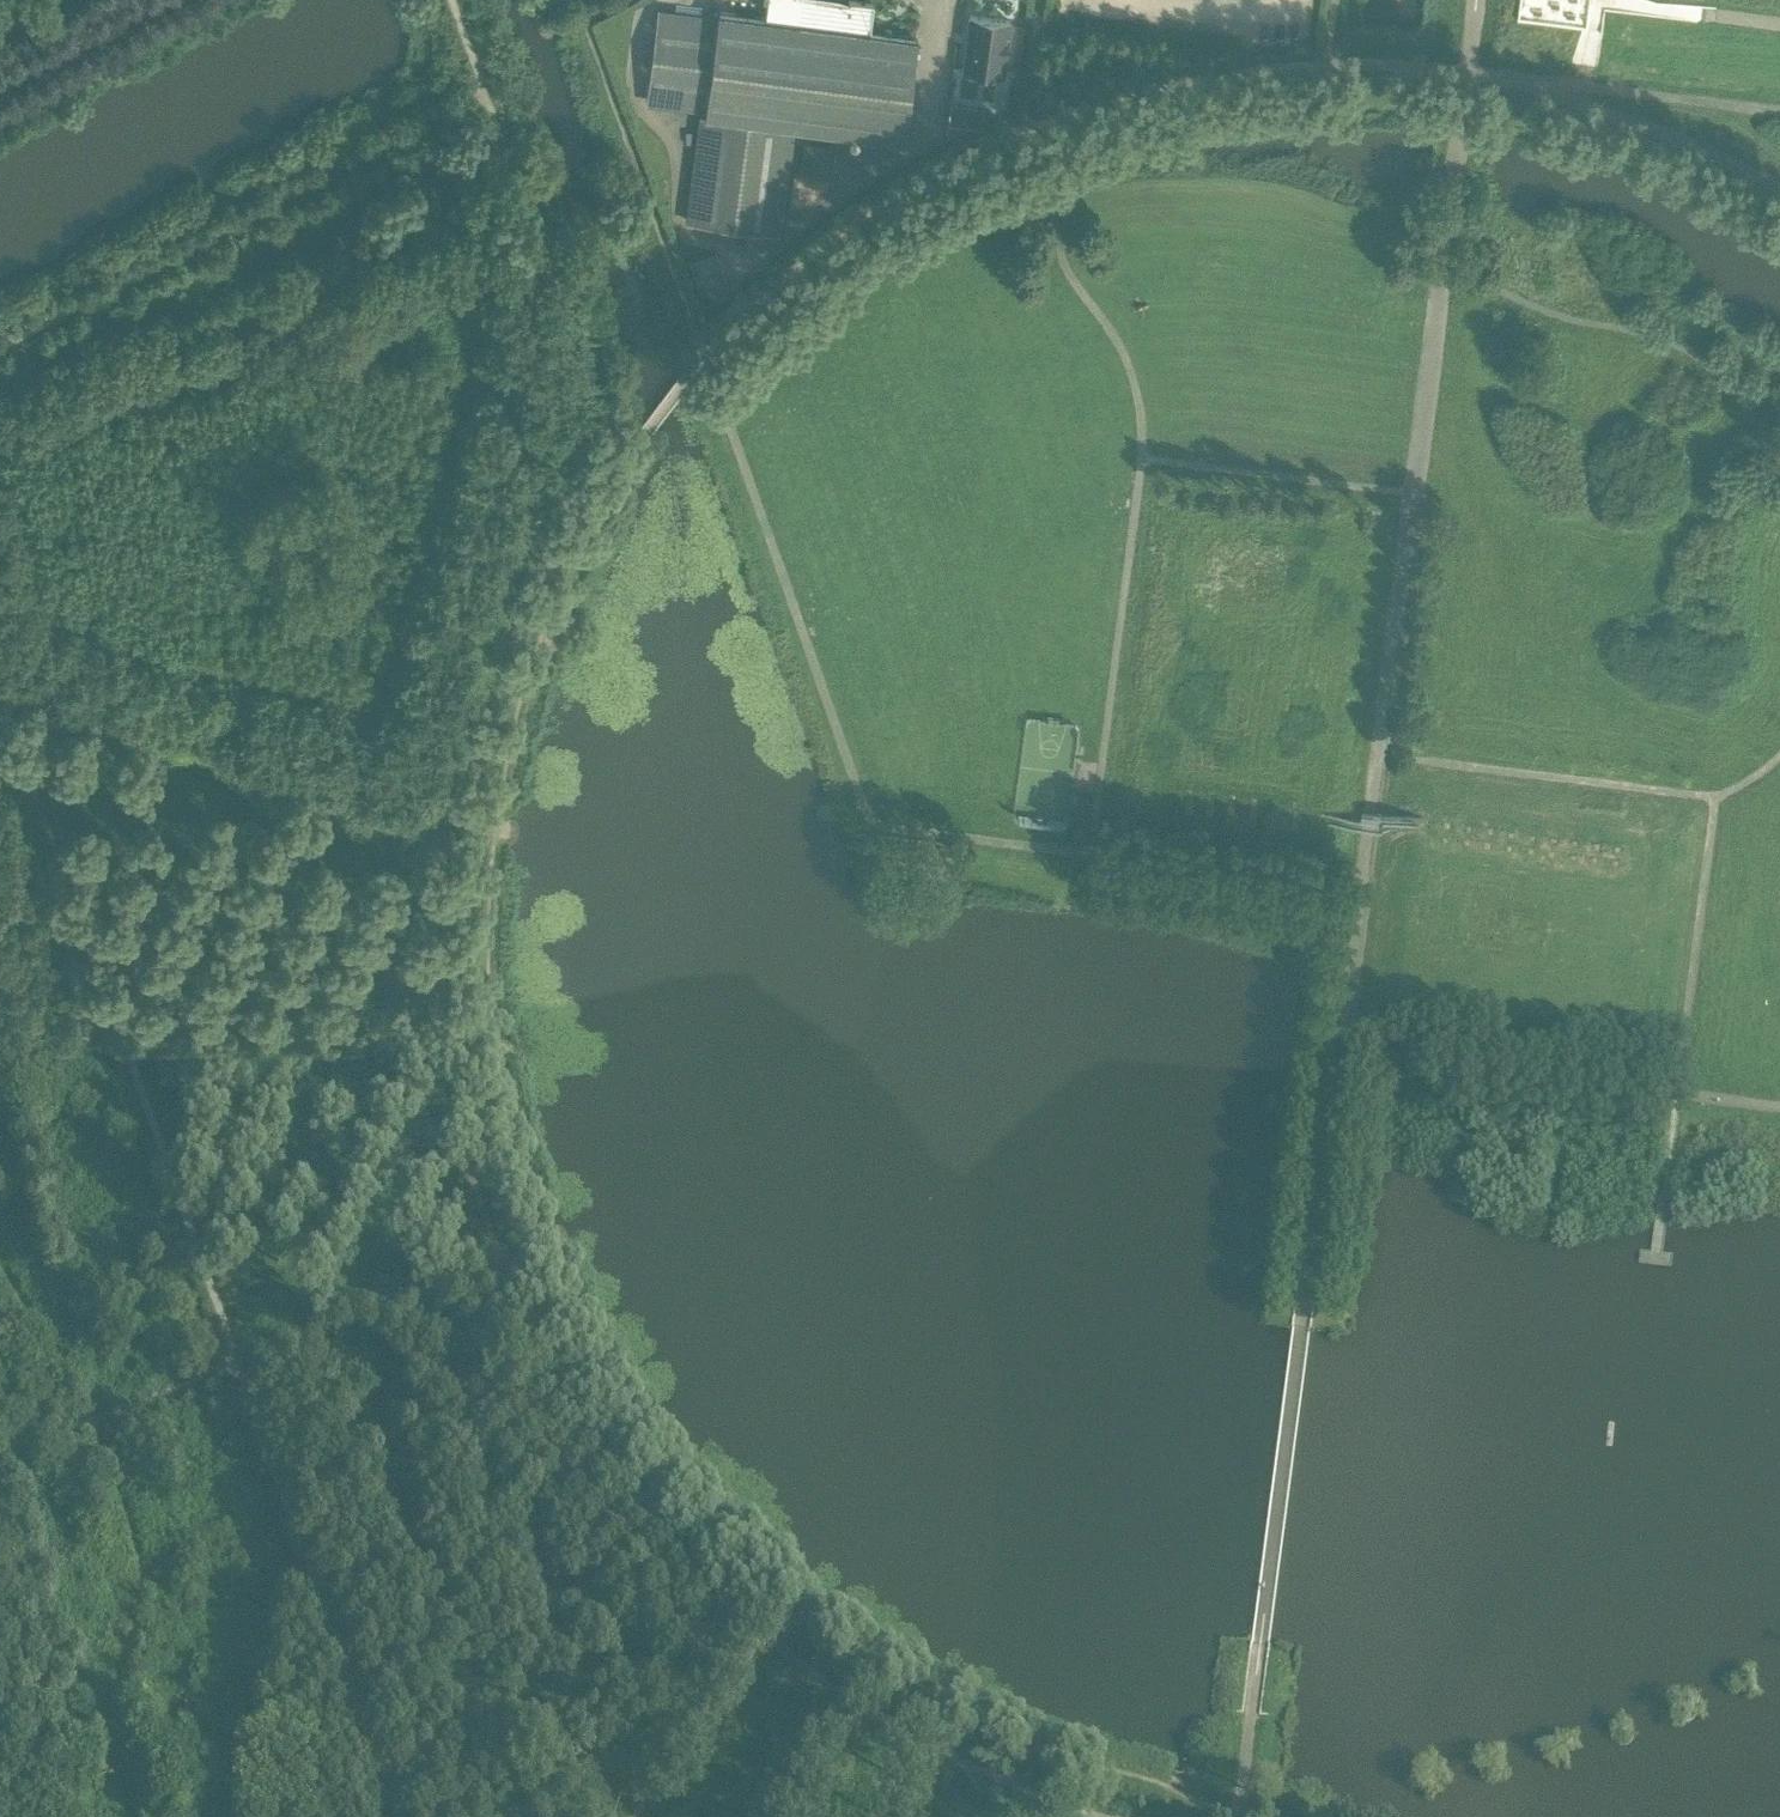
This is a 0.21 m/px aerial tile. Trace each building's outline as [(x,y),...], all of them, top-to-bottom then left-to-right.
[(917,37),(869,31),(873,2),(857,0),(767,0),(765,17),(718,11),(716,21),(658,13),(646,98),(706,106),(690,223),(776,233),(789,127),(903,141),(917,37)] [(1005,75),(1012,20),(968,14),(961,69),(1005,75)]
